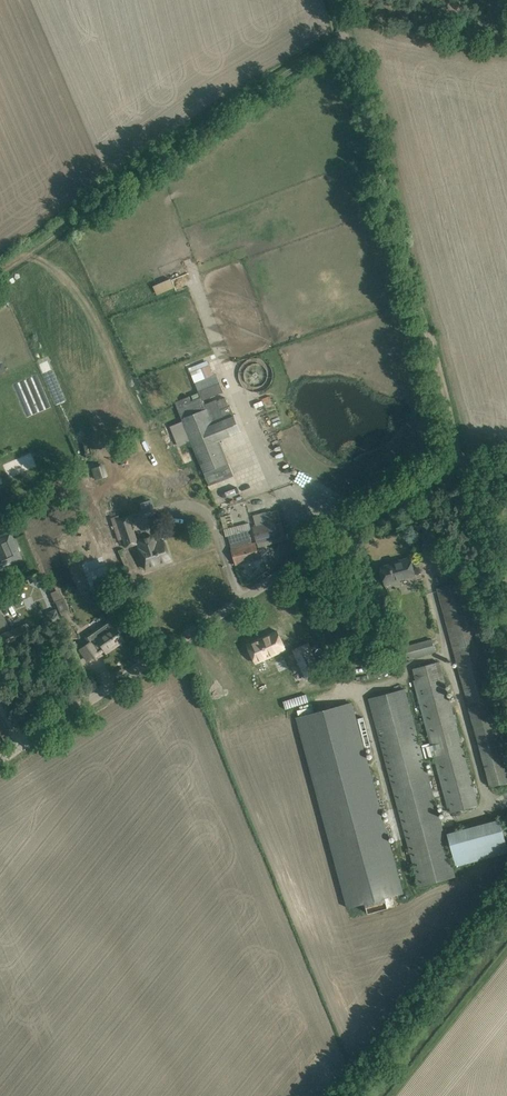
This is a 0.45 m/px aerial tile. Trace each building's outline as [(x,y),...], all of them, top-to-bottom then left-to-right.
[(151,285),(155,294),(174,287),(170,277),(151,285)] [(209,323),(200,327),(194,311),(187,313),(201,354),(210,351),(207,344),(216,341),(209,323)] [(132,332),(122,336),(124,343),(135,338),(132,332)] [(170,390),(159,357),(152,359),(164,392),(170,390)] [(183,421),(171,426),(179,446),(192,441),(210,485),(234,475),(220,441),(242,432),(231,405),(230,406),(226,396),(217,400),(217,399),(205,404),(204,401),(225,392),(217,373),(195,382),(201,397),(191,401),(189,395),(175,401),(183,421)] [(3,464),(9,477),(37,465),(31,452),(3,464)] [(96,478),(106,475),(103,463),(92,466),(96,478)] [(116,511),(110,513),(118,541),(122,539),(125,548),(136,545),(137,547),(138,547),(145,569),(170,560),(163,539),(157,541),(156,538),(155,536),(153,535),(152,535),(150,534),(137,539),(129,515),(118,518),(116,511)] [(275,521),(253,526),(257,544),(280,538),(275,521)] [(249,530),(229,535),(236,564),(259,558),(255,542),(253,543),(249,530)] [(0,537),(0,567),(20,558),(9,533),(0,537)] [(381,567),(384,578),(385,583),(415,575),(411,557),(398,561),(399,562),(381,567)] [(470,708),(491,787),(506,783),(506,744),(464,581),(438,588),(470,708)] [(90,641),(79,648),(88,660),(99,652),(103,649),(105,651),(122,639),(112,625),(112,626),(109,621),(102,626),(87,636),(90,641)] [(1,646),(25,635),(31,633),(26,623),(21,625),(0,635),(0,644),(1,646)] [(277,631),(247,645),(255,663),(285,649),(277,631)] [(398,647),(401,661),(437,652),(433,638),(398,647)] [(308,644),(294,650),(308,679),(322,673),(308,644)] [(289,665),(295,680),(304,676),(298,661),(289,665)] [(478,805),(440,663),(413,670),(451,813),(478,805)] [(369,697),(419,886),(456,876),(406,687),(369,697)] [(297,718),(308,760),(348,907),(403,893),(352,703),(297,718)] [(501,818),(448,833),(456,866),(506,853),(506,840),(501,818)]
